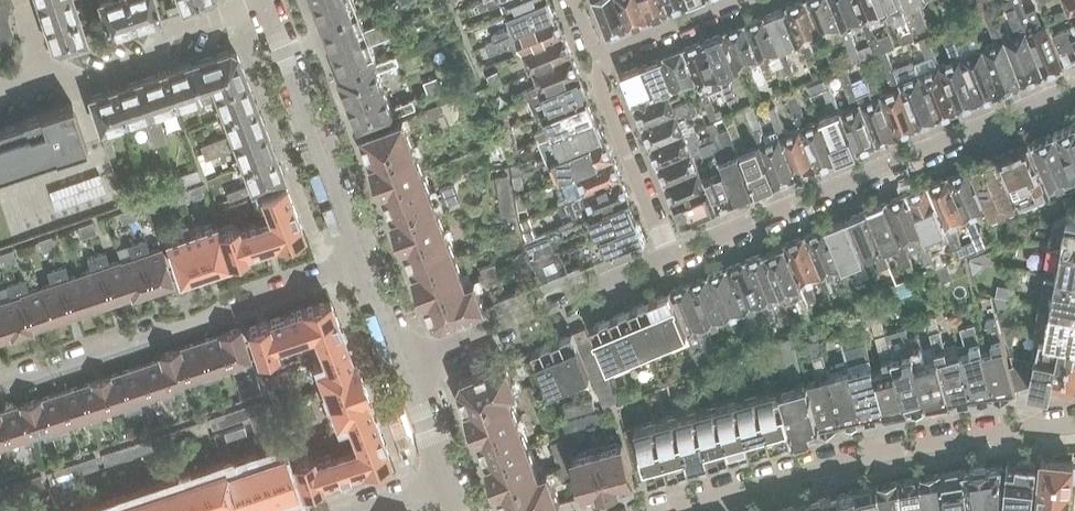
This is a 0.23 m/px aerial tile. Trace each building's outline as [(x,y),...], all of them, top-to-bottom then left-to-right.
[(73,0),(39,0),(35,1),(44,27),(78,16),(73,0)] [(134,26),(125,0),(97,0),(108,35),(134,26)] [(134,26),(159,18),(154,0),(125,0),(134,26)] [(210,1),(209,0),(170,0),(172,5),(165,7),(168,15),(210,1)] [(329,43),(366,29),(366,28),(355,0),(313,0),(329,43)] [(442,4),(440,0),(426,0),(432,10),(442,4)] [(508,14),(544,0),(488,0),(477,4),(480,11),(500,3),(505,15),(508,14)] [(516,34),(556,18),(549,0),(544,0),(508,14),(505,15),(510,28),(491,36),(493,40),(485,44),(486,46),(516,34)] [(627,28),(615,0),(595,0),(592,1),(607,37),(627,28)] [(627,28),(647,20),(639,0),(615,0),(627,28)] [(668,11),(664,0),(639,0),(647,20),(668,11)] [(668,11),(687,4),(686,0),(664,0),(668,11)] [(805,0),(802,0),(784,7),(800,45),(804,56),(813,53),(808,41),(820,36),(805,0)] [(829,0),(805,0),(820,36),(840,29),(829,0)] [(861,22),(853,0),(829,0),(840,29),(841,28),(849,50),(853,61),(854,63),(862,60),(849,27),(860,23),(861,22)] [(894,46),(889,34),(876,39),(868,21),(882,15),(877,0),(853,0),(861,22),(860,23),(872,55),(877,53),(886,50),(893,47),(894,46)] [(910,25),(900,0),(877,0),(882,15),(893,11),(901,29),(897,31),(902,43),(906,41),(916,37),(910,25)] [(910,25),(916,37),(918,37),(926,33),(931,31),(919,1),(923,0),(900,0),(910,25)] [(978,10),(988,6),(986,0),(974,0),(978,10)] [(1040,76),(1062,66),(1044,21),(1032,26),(1022,0),(1012,0),(1015,7),(1006,10),(1013,26),(1018,28),(1020,31),(1022,30),(1040,76)] [(1074,9),(1074,0),(1063,0),(1066,8),(1054,13),(1056,17),(1074,9)] [(962,3),(949,7),(954,20),(967,16),(962,3)] [(980,47),(998,93),(1019,84),(1002,38),(993,16),(989,6),(980,10),(984,19),(990,35),(997,37),(998,40),(980,47)] [(800,45),(784,7),(763,16),(779,53),(786,72),(792,70),(785,50),(800,45)] [(1056,17),(1056,19),(1069,14),(1074,27),(1052,35),(1055,43),(1074,35),(1074,9),(1056,17)] [(87,42),(78,16),(44,27),(51,48),(58,51),(87,42)] [(779,53),(763,16),(743,24),(767,81),(768,81),(766,77),(775,73),(769,57),(779,53)] [(522,55),(525,54),(564,38),(556,18),(516,34),(486,46),(489,54),(511,45),(513,50),(519,48),(522,55)] [(329,43),(343,78),(380,64),(379,61),(372,43),(391,36),(385,20),(366,28),(366,29),(329,43)] [(938,64),(956,111),(975,102),(959,56),(947,23),(937,27),(950,59),(938,64)] [(767,81),(743,24),(722,32),(739,71),(740,71),(739,68),(750,64),(758,85),(767,81)] [(998,93),(980,47),(971,25),(962,28),(968,44),(975,46),(976,49),(959,56),(975,102),(998,93)] [(1022,30),(1020,31),(1002,38),(1019,84),(1040,76),(1022,30)] [(739,71),(722,32),(702,40),(723,87),(728,101),(735,99),(726,76),(739,71)] [(918,73),(936,119),(956,111),(938,64),(926,33),(918,37),(926,58),(932,55),(936,66),(918,73)] [(1055,43),(1064,66),(1072,62),(1067,51),(1074,48),(1074,35),(1055,43)] [(532,72),(572,57),(564,38),(525,54),(522,55),(529,73),(531,72),(532,72)] [(469,85),(480,80),(461,40),(451,45),(469,85)] [(723,87),(702,40),(682,49),(697,83),(696,83),(710,121),(719,117),(709,92),(723,87)] [(871,53),(868,46),(861,48),(864,56),(871,53)] [(697,83),(682,49),(663,56),(676,88),(682,86),(683,88),(696,83),(697,83)] [(229,50),(191,63),(198,84),(214,79),(218,91),(247,81),(237,53),(229,50)] [(833,69),(853,61),(849,50),(829,57),(833,69)] [(880,93),(896,135),(916,127),(893,68),(886,50),(877,53),(891,89),(880,93)] [(379,61),(380,64),(343,78),(340,79),(360,131),(400,116),(399,113),(416,106),(413,99),(396,105),(382,69),(398,62),(396,55),(379,61)] [(667,92),(670,97),(684,92),(683,88),(682,86),(676,88),(663,56),(643,65),(656,96),(667,92)] [(522,98),(540,91),(579,76),(572,57),(532,72),(537,86),(520,92),(522,98)] [(893,68),(916,127),(936,119),(918,73),(913,60),(893,68)] [(191,63),(165,71),(176,105),(195,99),(198,107),(205,105),(204,104),(202,96),(198,84),(191,63)] [(656,96),(643,65),(621,73),(634,105),(656,96)] [(844,66),(837,69),(840,76),(847,73),(844,66)] [(176,105),(165,71),(139,80),(160,144),(167,142),(160,120),(158,111),(176,105)] [(502,84),(497,71),(487,75),(492,88),(502,84)] [(839,109),(856,152),(876,144),(859,101),(848,73),(847,73),(840,76),(850,104),(839,109)] [(859,101),(876,144),(896,135),(880,93),(872,73),(863,76),(871,96),(859,101)] [(818,117),(836,161),(856,152),(839,109),(825,74),(804,82),(809,94),(822,89),(830,112),(818,117)] [(428,95),(442,90),(437,76),(423,82),(428,95)] [(536,118),(542,115),(588,97),(579,76),(540,91),(522,98),(523,101),(529,99),(536,118)] [(160,144),(139,80),(113,88),(124,122),(144,116),(147,124),(154,146),(160,144)] [(226,116),(257,105),(247,81),(218,91),(202,96),(204,104),(220,99),(226,116)] [(124,122),(113,88),(87,97),(101,139),(108,137),(105,128),(124,122)] [(670,97),(667,92),(656,96),(634,105),(642,125),(676,111),(678,119),(697,112),(694,104),(689,106),(687,100),(673,105),(670,97)] [(815,169),(836,161),(818,117),(806,121),(796,95),(787,98),(797,126),(815,169)] [(537,140),(558,132),(596,117),(588,97),(542,115),(546,128),(534,132),(537,140)] [(455,98),(426,109),(430,119),(440,116),(443,126),(454,122),(458,116),(459,110),(455,98)] [(52,155),(53,160),(86,149),(71,103),(48,110),(40,113),(40,112),(21,119),(22,120),(0,128),(0,172),(52,155)] [(758,143),(776,186),(795,178),(777,135),(765,139),(752,104),(743,107),(757,143),(758,143)] [(202,152),(266,130),(257,105),(226,116),(231,133),(199,144),(202,152)] [(795,178),(815,169),(797,126),(785,131),(775,107),(768,110),(777,134),(777,135),(795,178)] [(503,131),(513,128),(507,108),(497,111),(503,131)] [(683,132),(695,127),(694,123),(682,128),(678,119),(676,111),(642,125),(650,145),(683,132)] [(755,194),(776,186),(758,143),(757,143),(745,148),(732,114),(724,117),(734,143),(755,194)] [(362,137),(378,178),(418,162),(405,129),(421,122),(418,115),(362,137)] [(510,165),(512,174),(542,162),(604,137),(596,117),(558,132),(537,140),(543,156),(533,160),(531,157),(510,165)] [(723,170),(735,202),(755,194),(734,143),(724,147),(714,120),(707,123),(712,138),(715,151),(723,170)] [(1057,130),(1074,174),(1074,175),(1074,122),(1057,130)] [(695,127),(683,132),(650,145),(657,162),(690,149),(701,144),(700,142),(701,142),(695,127)] [(508,151),(519,148),(513,128),(503,131),(508,151)] [(242,166),(275,154),(266,130),(202,152),(205,160),(227,152),(237,149),(242,166)] [(1051,183),(1074,174),(1057,130),(1033,140),(1051,183)] [(612,158),(604,137),(542,162),(545,169),(553,166),(558,180),(575,173),(612,158)] [(701,144),(690,149),(657,162),(664,182),(698,168),(693,156),(701,153),(702,155),(715,151),(712,138),(701,142),(700,142),(701,144)] [(999,154),(1020,205),(1050,193),(1027,142),(999,154)] [(241,194),(285,179),(275,154),(242,166),(248,182),(237,185),(225,190),(228,199),(241,194)] [(1020,205),(999,154),(989,158),(990,161),(987,162),(982,161),(968,166),(986,209),(990,218),(1020,205)] [(558,204),(583,194),(620,178),(612,158),(575,173),(558,180),(559,180),(567,177),(573,193),(557,200),(558,204)] [(418,162),(378,178),(393,217),(433,202),(418,162)] [(972,215),(986,209),(968,166),(947,176),(965,217),(974,239),(978,249),(984,246),(972,215)] [(200,177),(197,168),(183,173),(187,182),(200,177)] [(689,176),(700,172),(698,168),(664,182),(673,204),(686,198),(683,192),(693,188),(689,176)] [(735,202),(723,170),(703,178),(715,211),(735,202)] [(54,207),(104,189),(98,171),(48,189),(54,207)] [(715,211),(703,178),(700,172),(689,176),(693,188),(683,192),(686,198),(673,204),(681,225),(715,211)] [(173,186),(187,182),(183,173),(170,178),(173,186)] [(521,173),(512,176),(515,189),(523,187),(521,173)] [(497,177),(498,184),(508,183),(507,176),(497,177)] [(965,217),(947,176),(926,184),(943,226),(944,226),(958,257),(978,249),(974,239),(960,245),(956,235),(951,223),(965,217)] [(580,218),(591,213),(628,198),(620,178),(583,194),(558,204),(560,210),(570,206),(571,209),(576,207),(580,218)] [(498,184),(500,198),(510,196),(508,183),(498,184)] [(206,194),(202,184),(196,187),(199,197),(206,194)] [(461,200),(455,184),(441,189),(447,205),(461,200)] [(934,230),(943,226),(926,184),(905,193),(928,248),(933,260),(934,260),(932,255),(943,250),(934,230)] [(218,231),(228,260),(303,234),(286,186),(254,197),(257,205),(263,203),(269,221),(238,231),(236,225),(218,231)] [(1074,247),(1074,214),(1064,212),(1063,212),(1060,204),(1067,201),(1062,189),(1059,190),(1058,186),(1053,188),(1058,199),(1050,202),(1056,215),(1051,242),(1074,247)] [(199,197),(196,187),(189,189),(192,199),(199,197)] [(189,200),(186,190),(179,193),(182,203),(189,200)] [(182,203),(179,193),(172,195),(175,205),(182,203)] [(933,260),(928,248),(905,193),(886,201),(903,242),(908,252),(919,247),(926,264),(933,260)] [(500,198),(501,205),(511,203),(510,196),(500,198)] [(170,207),(167,197),(160,199),(164,210),(170,207)] [(518,210),(527,209),(525,197),(516,198),(518,210)] [(576,247),(638,222),(628,198),(591,213),(580,218),(581,219),(559,227),(562,237),(586,228),(590,238),(575,244),(576,247)] [(164,210),(160,199),(154,201),(157,212),(164,210)] [(245,200),(222,209),(226,220),(250,211),(245,200)] [(886,201),(865,210),(882,250),(893,246),(902,267),(912,263),(908,252),(903,242),(886,201)] [(393,217),(410,260),(450,245),(433,202),(393,217)] [(513,218),(511,203),(501,205),(503,220),(513,218)] [(137,219),(133,208),(126,211),(130,222),(137,219)] [(901,295),(882,250),(865,210),(843,219),(867,276),(869,275),(862,259),(874,254),(892,299),(901,295)] [(123,224),(130,222),(126,211),(119,214),(123,224)] [(528,241),(539,235),(532,215),(521,219),(528,241)] [(843,219),(823,227),(840,268),(853,263),(860,279),(867,276),(843,219)] [(193,223),(187,225),(203,270),(228,262),(228,260),(218,231),(214,220),(195,227),(193,223)] [(1017,233),(1030,228),(1027,221),(1014,227),(1017,233)] [(95,233),(91,222),(84,225),(88,236),(95,233)] [(583,265),(645,240),(638,222),(576,247),(583,265)] [(81,238),(88,236),(84,225),(77,227),(81,238)] [(178,279),(203,270),(187,225),(182,226),(184,231),(164,237),(178,279)] [(821,276),(840,268),(823,227),(803,235),(820,275),(821,276)] [(532,260),(545,255),(555,251),(548,235),(526,244),(532,260)] [(803,235),(783,244),(801,283),(808,301),(815,298),(808,280),(820,275),(803,235)] [(55,246),(52,236),(45,239),(49,249),(55,246)] [(476,236),(467,240),(469,246),(479,243),(476,236)] [(42,252),(49,249),(45,239),(38,241),(42,252)] [(1044,274),(1074,280),(1074,247),(1051,242),(1044,274)] [(810,305),(808,301),(801,283),(783,244),(764,252),(782,297),(784,301),(795,297),(800,308),(810,305)] [(141,245),(138,246),(152,287),(173,281),(162,248),(144,254),(141,245)] [(464,282),(450,245),(410,260),(424,297),(464,282)] [(135,257),(121,262),(132,294),(152,287),(138,246),(132,248),(135,257)] [(996,264),(998,257),(997,248),(981,254),(971,257),(970,259),(996,264)] [(15,260),(12,250),(4,252),(8,263),(15,260)] [(559,250),(555,251),(545,255),(553,276),(567,271),(559,250)] [(515,263),(527,259),(523,251),(512,256),(515,263)] [(8,263),(4,252),(0,254),(0,263),(1,265),(8,263)] [(770,302),(782,297),(764,252),(745,260),(764,304),(771,321),(779,318),(774,305),(772,306),(770,302)] [(545,255),(532,260),(540,281),(553,276),(545,255)] [(98,260),(111,299),(130,293),(131,294),(132,294),(121,262),(120,262),(119,261),(112,263),(109,256),(98,260)] [(530,267),(527,259),(515,263),(519,271),(530,267)] [(95,269),(80,274),(91,306),(111,299),(98,260),(93,261),(95,269)] [(751,310),(764,304),(745,260),(726,268),(744,312),(752,329),(757,343),(766,340),(760,326),(755,313),(753,314),(751,310)] [(496,263),(480,268),(486,285),(501,280),(496,263)] [(912,263),(906,266),(912,279),(918,276),(912,263)] [(952,277),(947,264),(937,268),(942,281),(952,277)] [(522,279),(533,275),(530,267),(519,271),(522,279)] [(732,317),(744,312),(726,268),(708,275),(726,320),(733,337),(742,333),(736,320),(734,321),(732,317)] [(57,273),(71,313),(91,306),(80,274),(70,278),(67,270),(57,273)] [(55,283),(40,288),(51,320),(71,313),(57,273),(52,275),(55,283)] [(1044,274),(1038,303),(1074,311),(1074,280),(1044,274)] [(523,281),(525,287),(536,283),(533,275),(522,279),(523,281)] [(708,328),(726,320),(708,275),(690,283),(708,328)] [(475,277),(464,282),(424,297),(432,318),(444,322),(486,305),(475,277)] [(898,283),(902,294),(910,290),(906,280),(898,283)] [(18,288),(31,327),(51,320),(40,288),(31,290),(29,283),(17,286),(18,288)] [(670,292),(690,341),(692,346),(701,342),(704,348),(693,352),(699,367),(720,358),(707,328),(708,328),(690,283),(669,292),(670,292)] [(1013,300),(1015,287),(998,284),(996,296),(1008,299),(1013,300)] [(31,327),(18,288),(14,289),(16,296),(0,301),(11,335),(31,328),(31,327)] [(670,349),(690,341),(670,292),(669,292),(648,300),(667,341),(670,349)] [(1008,299),(996,296),(995,299),(997,305),(1007,307),(1008,299)] [(307,363),(348,348),(338,321),(329,300),(304,309),(313,334),(317,345),(313,347),(317,357),(306,361),(307,363)] [(670,349),(667,341),(648,300),(629,308),(649,358),(670,349)] [(11,335),(0,301),(0,337),(10,334),(10,335),(11,335)] [(1039,335),(1074,341),(1074,311),(1038,303),(1032,334),(1039,335)] [(629,308),(608,317),(626,358),(630,366),(649,358),(629,308)] [(246,328),(256,358),(276,351),(280,361),(289,358),(284,344),(313,334),(304,309),(246,328)] [(872,368),(887,415),(908,411),(894,365),(892,357),(890,357),(880,314),(872,316),(883,366),(872,368)] [(607,367),(626,358),(608,317),(589,325),(607,367)] [(982,353),(994,397),(1015,394),(1014,389),(1019,388),(1010,354),(1004,353),(995,320),(987,322),(994,350),(982,353)] [(779,324),(772,326),(775,334),(782,332),(779,324)] [(960,353),(973,400),(994,397),(982,353),(980,353),(973,324),(959,327),(963,343),(957,345),(960,353)] [(616,400),(586,326),(571,332),(571,333),(588,375),(602,406),(616,400)] [(239,328),(220,334),(229,363),(242,358),(244,363),(251,361),(239,328)] [(1009,345),(1013,345),(1016,330),(1004,328),(1009,345)] [(935,356),(948,404),(973,400),(960,353),(957,345),(944,348),(940,330),(930,333),(932,344),(935,356)] [(909,334),(929,407),(948,404),(935,356),(932,344),(921,347),(917,332),(909,334)] [(588,375),(571,333),(552,341),(569,383),(588,375)] [(216,367),(229,363),(220,334),(199,341),(210,375),(218,372),(216,367)] [(766,341),(778,385),(792,436),(792,437),(820,430),(807,381),(804,382),(791,334),(766,341)] [(894,365),(908,411),(929,407),(909,334),(897,337),(901,354),(892,357),(894,365)] [(1039,335),(1034,360),(1010,354),(1019,388),(1029,387),(1047,391),(1049,383),(1074,388),(1074,387),(1074,341),(1039,335)] [(199,341),(179,348),(188,377),(201,372),(203,377),(210,375),(199,341)] [(548,391),(569,383),(552,341),(531,349),(548,391)] [(807,381),(820,430),(843,425),(828,375),(822,352),(821,352),(818,341),(808,344),(811,354),(812,354),(819,378),(807,381)] [(828,375),(843,425),(865,420),(849,369),(844,348),(842,341),(832,343),(840,372),(828,375)] [(849,369),(865,420),(887,415),(872,368),(865,342),(844,348),(849,369)] [(715,347),(720,358),(729,355),(724,343),(715,347)] [(186,377),(188,377),(179,348),(158,355),(160,359),(169,388),(177,386),(175,381),(186,377)] [(317,388),(318,392),(320,392),(320,389),(338,382),(342,391),(363,384),(359,372),(352,355),(351,355),(348,348),(307,363),(308,366),(313,365),(321,387),(317,388)] [(160,359),(139,365),(149,393),(160,389),(163,398),(171,395),(169,388),(160,359)] [(517,390),(506,359),(462,377),(455,385),(465,410),(509,392),(514,391),(517,390)] [(138,397),(149,393),(139,365),(120,372),(132,408),(140,405),(138,397)] [(290,382),(286,371),(264,379),(268,389),(290,382)] [(120,372),(99,378),(109,406),(121,402),(124,411),(132,408),(120,372)] [(97,410),(109,406),(99,378),(79,385),(92,422),(100,419),(97,410)] [(369,401),(363,384),(342,391),(338,382),(320,389),(320,392),(318,392),(321,399),(324,398),(332,420),(329,421),(331,425),(340,422),(371,411),(367,402),(369,401)] [(540,392),(536,382),(529,385),(532,395),(540,392)] [(79,385),(59,392),(68,419),(68,420),(80,416),(83,424),(92,422),(79,385)] [(769,443),(792,436),(778,385),(754,392),(769,443)] [(509,392),(465,410),(480,449),(524,432),(512,403),(517,401),(514,391),(509,392)] [(68,420),(68,419),(59,392),(39,399),(52,433),(52,435),(60,432),(57,423),(68,420)] [(544,401),(540,392),(532,395),(536,404),(544,401)] [(769,443),(754,392),(734,398),(748,448),(769,443)] [(43,436),(52,433),(39,399),(39,397),(18,404),(27,431),(40,427),(43,436)] [(595,407),(592,398),(577,402),(580,411),(595,407)] [(748,448),(734,398),(714,403),(728,454),(748,448)] [(267,411),(264,400),(257,403),(261,414),(267,411)] [(580,411),(577,402),(563,406),(565,416),(580,411)] [(261,414),(257,403),(250,405),(254,416),(256,415),(261,414)] [(728,454),(714,403),(695,409),(708,460),(728,454)] [(27,431),(18,404),(0,410),(0,417),(7,438),(19,434),(22,443),(30,440),(27,431)] [(254,416),(250,405),(243,407),(247,418),(254,416)] [(247,418),(243,407),(236,410),(240,421),(247,418)] [(708,460),(695,409),(673,415),(687,466),(708,460)] [(240,421),(236,410),(229,412),(233,423),(240,421)] [(269,417),(267,411),(261,414),(256,415),(258,421),(269,417)] [(389,458),(371,411),(340,422),(343,430),(348,429),(353,442),(347,444),(357,469),(389,458)] [(571,454),(583,495),(632,482),(620,441),(583,451),(578,432),(607,424),(604,411),(562,422),(571,454)] [(233,423),(229,412),(222,414),(226,425),(233,423)] [(226,425),(222,414),(216,417),(219,428),(226,425)] [(687,466),(673,415),(654,421),(668,471),(687,466)] [(216,417),(209,419),(212,430),(219,428),(216,417)] [(272,424),(269,417),(258,421),(260,427),(272,424)] [(208,431),(204,420),(197,422),(201,433),(208,431)] [(668,471),(654,421),(623,429),(638,479),(637,479),(637,480),(668,471)] [(201,433),(197,422),(190,425),(194,436),(201,433)] [(274,431),(272,424),(260,427),(263,434),(274,431)] [(194,436),(190,425),(183,427),(187,438),(194,436)] [(308,436),(304,425),(283,432),(286,442),(308,436)] [(187,438),(183,427),(177,429),(180,440),(187,438)] [(234,430),(236,437),(246,434),(244,427),(234,430)] [(180,440),(177,429),(170,431),(173,443),(180,440)] [(236,437),(234,430),(224,433),(226,441),(236,437)] [(173,443),(170,431),(163,434),(167,445),(173,443)] [(263,434),(255,437),(261,452),(279,446),(274,431),(263,434)] [(495,488),(539,471),(524,432),(480,449),(495,488)] [(167,445),(163,434),(156,436),(160,447),(167,445)] [(142,441),(146,452),(153,449),(149,438),(142,441)] [(136,443),(139,454),(146,452),(142,441),(136,443)] [(554,452),(563,449),(561,441),(551,444),(554,452)] [(139,454),(136,443),(129,445),(132,456),(139,454)] [(328,479),(357,469),(347,444),(320,453),(328,479)] [(132,456),(129,445),(122,448),(126,459),(132,456)] [(126,459),(122,448),(115,450),(119,461),(126,459)] [(565,457),(563,449),(554,452),(556,460),(565,457)] [(108,452),(112,463),(119,461),(115,450),(108,452)] [(280,450),(224,469),(236,506),(238,508),(242,506),(242,507),(244,507),(244,506),(255,502),(255,503),(257,502),(257,501),(268,498),(270,498),(270,497),(274,496),(274,497),(276,496),(275,495),(279,494),(280,495),(282,494),(281,493),(292,489),(293,490),(294,490),(280,450)] [(101,455),(105,466),(112,463),(108,452),(101,455)] [(299,489),(328,479),(320,453),(311,456),(310,452),(289,459),(299,489)] [(99,468),(95,457),(88,459),(92,470),(99,468)] [(558,468),(568,466),(565,457),(556,460),(558,468)] [(92,470),(88,459),(81,461),(85,472),(92,470)] [(1040,459),(1033,510),(1066,510),(1067,508),(1071,505),(1072,495),(1069,492),(1073,462),(1040,459)] [(997,510),(1005,510),(1009,510),(1029,510),(1035,468),(1030,461),(1020,460),(1014,464),(1006,463),(1002,491),(998,491),(997,510)] [(85,472),(81,461),(74,464),(78,475),(85,472)] [(998,491),(996,463),(962,470),(968,510),(997,510),(998,491)] [(78,475),(74,464),(67,466),(71,477),(78,475)] [(71,477),(67,466),(60,468),(64,479),(71,477)] [(571,478),(568,466),(558,468),(562,481),(571,478)] [(226,509),(236,506),(224,469),(223,469),(216,467),(195,474),(207,510),(225,504),(226,509)] [(64,479),(60,468),(53,470),(57,482),(64,479)] [(495,488),(504,509),(506,510),(526,510),(560,502),(552,481),(558,479),(553,468),(548,470),(547,469),(539,471),(495,488)] [(47,473),(50,484),(57,482),(53,470),(47,473)] [(939,474),(946,510),(968,510),(962,470),(939,474)] [(207,510),(195,474),(174,481),(173,478),(167,480),(177,510),(205,510),(207,510)] [(939,474),(918,478),(924,510),(946,510),(939,474)] [(33,477),(37,488),(44,486),(40,475),(33,477)] [(26,480),(30,491),(37,488),(33,477),(26,480)] [(918,478),(895,481),(901,510),(924,510),(918,478)] [(19,482),(23,493),(30,491),(26,480),(19,482)] [(140,493),(146,510),(177,510),(167,480),(160,482),(162,486),(140,493)] [(895,481),(853,490),(856,510),(901,510),(895,481)] [(23,493),(19,482),(12,484),(16,495),(23,493)] [(16,495),(12,484),(5,487),(9,498),(16,495)] [(5,487),(0,488),(0,493),(2,500),(9,498),(5,487)] [(853,490),(827,497),(830,510),(856,510),(853,490)] [(140,493),(120,499),(119,495),(112,497),(116,510),(146,510),(140,493)] [(86,510),(116,510),(112,497),(106,499),(107,504),(86,510)] [(827,497),(802,503),(803,510),(830,510),(827,497)]
